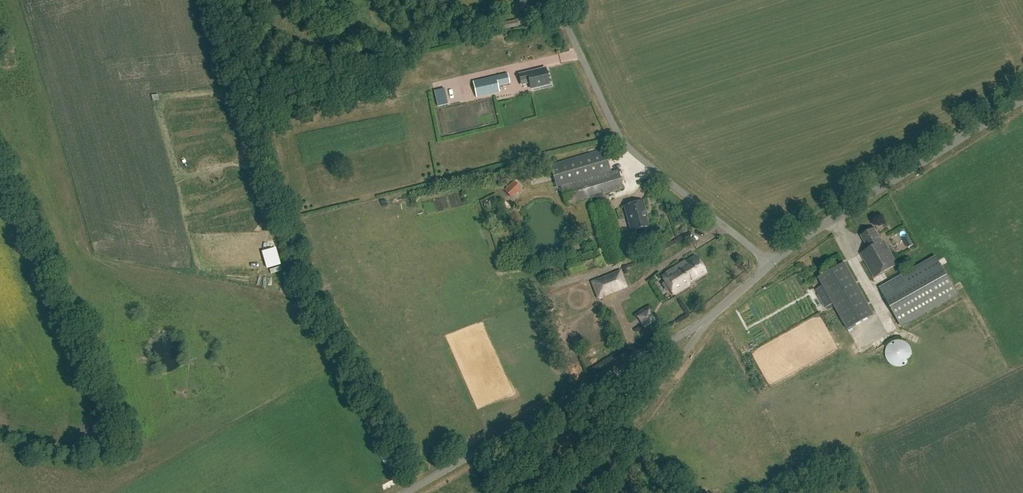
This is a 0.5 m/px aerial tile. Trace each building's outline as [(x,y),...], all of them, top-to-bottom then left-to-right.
[(518,26),(517,19),(497,23),(498,30),(518,26)] [(548,83),(544,68),(518,74),(520,84),(528,82),(529,88),(548,83)] [(509,83),(507,74),(472,82),(476,97),(499,92),(498,86),(509,83)] [(444,88),(434,90),(437,101),(447,99),(444,88)] [(560,186),(610,172),(604,150),(549,165),(555,186),(559,185),(560,186)] [(617,170),(610,172),(560,186),(559,186),(565,205),(590,198),(592,205),(589,206),(606,263),(623,259),(606,201),(604,202),(602,194),(623,188),(617,170)] [(521,188),(513,180),(503,190),(511,198),(521,188)] [(403,194),(405,204),(411,203),(409,193),(403,194)] [(647,216),(643,201),(623,207),(631,232),(648,226),(645,217),(647,216)] [(882,243),(874,228),(861,235),(869,248),(860,253),(874,277),(897,263),(885,242),(882,243)] [(889,234),(898,254),(909,250),(901,229),(889,234)] [(958,293),(936,255),(880,287),(902,325),(958,293)] [(706,272),(696,256),(663,276),(674,294),(689,285),(688,283),(706,272)] [(844,323),(847,330),(874,315),(845,263),(818,277),(823,286),(816,290),(826,308),(833,304),(836,309),(844,323)] [(627,287),(620,269),(590,281),(597,299),(627,287)] [(769,453),(779,449),(777,442),(766,447),(769,453)]
